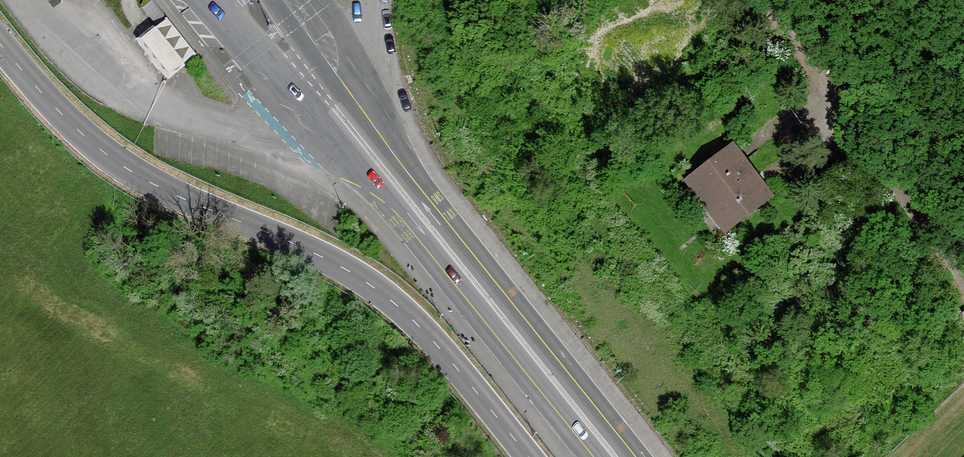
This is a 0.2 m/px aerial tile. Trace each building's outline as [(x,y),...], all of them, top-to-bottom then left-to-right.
[(168,20),(139,40),(166,75),(194,53),(168,20)] [(697,199),(701,196),(727,230),(768,199),(730,148),(685,181),(697,199)]
